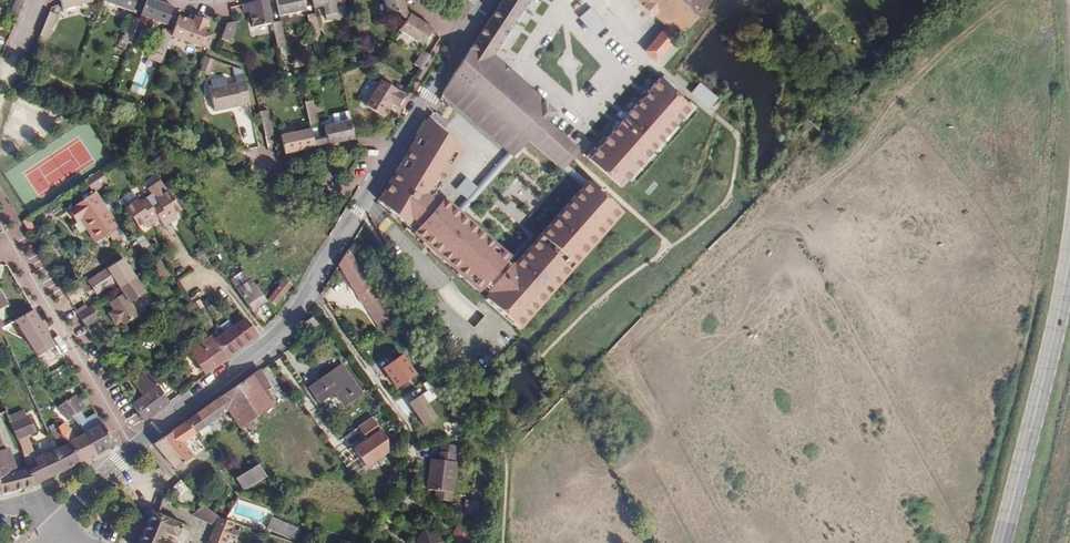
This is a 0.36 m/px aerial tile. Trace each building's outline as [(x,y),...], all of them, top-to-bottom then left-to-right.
[(11,12),(18,14),(24,0),(15,0),(11,12)] [(92,2),(92,0),(60,0),(63,10),(92,2)] [(132,12),(136,0),(104,0),(103,1),(132,12)] [(154,21),(166,26),(173,8),(153,0),(147,0),(141,16),(154,21)] [(272,23),(267,0),(265,0),(242,5),(243,10),(249,9),(252,25),(253,28),(272,23)] [(303,0),(276,0),(279,16),(306,11),(303,0)] [(314,9),(323,7),(326,20),(347,16),(343,0),(312,0),(314,9)] [(405,9),(406,9),(404,0),(385,0),(388,13),(399,10),(405,9)] [(581,152),(546,124),(555,110),(492,55),(529,0),(502,0),(453,74),(442,94),(503,147),(511,140),(520,132),(563,172),(581,152)] [(704,7),(697,0),(638,0),(664,23),(665,27),(644,50),(656,61),(704,7)] [(589,7),(577,18),(594,36),(606,26),(589,7)] [(409,14),(405,9),(399,10),(406,19),(409,14)] [(47,39),(57,15),(50,12),(40,36),(47,39)] [(409,14),(406,19),(400,29),(422,44),(433,28),(410,13),(409,14)] [(320,39),(315,14),(307,16),(312,41),(320,39)] [(152,27),(154,21),(141,16),(139,20),(137,25),(146,28),(150,29),(152,27)] [(173,32),(171,37),(199,47),(199,46),(208,49),(213,35),(205,32),(209,21),(195,16),(193,22),(179,17),(173,32)] [(130,44),(137,25),(139,20),(132,17),(123,41),(130,44)] [(221,39),(229,42),(237,21),(227,24),(221,39)] [(280,22),(272,23),(277,49),(285,47),(280,22)] [(155,54),(163,56),(171,37),(173,32),(165,29),(164,31),(162,30),(159,40),(160,41),(155,54)] [(430,55),(423,50),(414,65),(421,69),(430,55)] [(161,63),(163,56),(155,54),(151,52),(149,59),(161,63)] [(200,71),(209,74),(214,61),(205,57),(200,71)] [(128,90),(142,95),(153,66),(139,61),(128,90)] [(235,78),(243,76),(242,71),(233,67),(235,78)] [(212,89),(209,89),(214,112),(241,106),(241,105),(249,103),(244,78),(235,80),(236,83),(227,85),(225,77),(210,81),(211,86),(212,89)] [(623,189),(656,150),(694,109),(660,77),(588,159),(593,164),(623,189)] [(381,81),(366,107),(384,118),(392,105),(397,108),(405,95),(381,81)] [(698,83),(689,94),(709,110),(718,98),(698,83)] [(273,136),(268,111),(260,112),(265,137),(273,136)] [(406,161),(380,204),(485,300),(516,265),(475,227),(437,194),(463,152),(429,120),(406,161)] [(350,121),(324,127),(328,145),(354,140),(350,121)] [(310,130),(280,136),(285,154),(314,148),(310,130)] [(143,175),(149,171),(141,159),(135,164),(143,175)] [(98,189),(109,182),(100,170),(84,181),(91,190),(93,189),(98,189)] [(468,200),(477,187),(463,177),(454,189),(468,200)] [(138,227),(145,223),(147,227),(159,219),(164,227),(177,218),(175,214),(181,210),(160,180),(148,189),(152,195),(140,203),(138,201),(126,209),(138,227)] [(622,215),(588,184),(516,265),(485,300),(520,332),(622,215)] [(68,211),(76,223),(83,218),(98,240),(118,227),(95,192),(68,211)] [(121,201),(126,209),(138,201),(132,192),(121,201)] [(508,225),(512,229),(523,217),(519,213),(508,225)] [(154,265),(161,261),(151,246),(144,251),(154,265)] [(343,249),(334,264),(354,295),(359,304),(361,302),(367,311),(371,308),(381,325),(389,321),(374,296),(343,249)] [(170,275),(161,261),(154,265),(163,279),(170,275)] [(230,281),(252,311),(266,302),(245,271),(230,281)] [(135,278),(119,288),(123,294),(109,303),(114,310),(111,312),(110,316),(114,322),(118,323),(121,321),(124,325),(138,316),(130,303),(145,293),(135,278)] [(275,306),(291,285),(285,280),(268,300),(275,306)] [(85,327),(99,318),(91,306),(78,315),(85,327)] [(55,344),(33,310),(16,320),(37,355),(55,344)] [(311,318),(302,325),(308,333),(317,326),(311,318)] [(215,342),(227,359),(257,336),(244,319),(215,342)] [(197,340),(200,344),(211,336),(208,331),(197,340)] [(211,336),(200,344),(196,347),(190,352),(205,375),(227,359),(215,342),(211,336)] [(396,387),(415,375),(402,356),(384,369),(396,387)] [(344,406),(362,394),(341,365),(309,387),(320,402),(335,392),(344,406)] [(169,402),(147,371),(132,383),(142,397),(132,404),(144,421),(169,402)] [(258,371),(251,375),(258,386),(266,397),(272,393),(258,371)] [(194,457),(191,453),(183,442),(185,441),(195,434),(198,432),(208,425),(229,410),(241,429),(272,408),(266,397),(258,386),(251,375),(186,422),(153,444),(175,470),(194,457)] [(68,419),(73,416),(77,414),(85,408),(77,394),(59,405),(68,419)] [(420,394),(406,403),(422,426),(435,417),(420,394)] [(10,424),(17,439),(26,435),(34,432),(27,416),(26,417),(23,411),(8,417),(10,424)] [(84,434),(97,454),(114,445),(98,416),(81,426),(84,434)] [(371,417),(358,426),(367,441),(353,450),(365,467),(388,451),(387,439),(371,417)] [(446,440),(456,438),(452,421),(443,423),(446,440)] [(71,443),(81,462),(97,454),(84,434),(76,438),(70,429),(69,429),(65,423),(57,424),(56,425),(57,428),(71,443)] [(211,430),(208,425),(198,432),(202,437),(211,430)] [(71,443),(57,428),(51,432),(60,449),(52,453),(51,452),(36,458),(35,460),(35,462),(44,481),(62,472),(81,462),(71,443)] [(342,436),(347,445),(362,438),(357,428),(342,436)] [(35,457),(26,435),(17,439),(21,448),(27,469),(26,469),(31,484),(31,485),(32,486),(44,481),(35,462),(33,457),(35,457)] [(193,452),(185,441),(183,442),(191,453),(192,453),(193,452)] [(2,494),(23,488),(20,476),(18,476),(8,449),(3,451),(0,442),(0,488),(2,494)] [(442,444),(441,452),(455,454),(456,446),(442,444)] [(455,454),(441,452),(440,452),(438,460),(431,460),(428,490),(452,493),(456,454),(455,454)] [(243,490),(269,474),(257,458),(249,463),(253,468),(235,478),(243,490)] [(389,480),(396,484),(404,470),(397,466),(389,480)] [(394,488),(396,484),(389,480),(387,484),(394,488)] [(177,495),(177,497),(177,499),(179,501),(183,504),(185,504),(189,504),(192,501),(194,498),(194,494),(193,492),(193,490),(190,488),(189,487),(185,487),(180,481),(171,489),(177,495)] [(194,515),(208,522),(214,514),(203,506),(197,511),(197,512),(194,515)] [(231,509),(225,519),(231,521),(236,512),(231,509)] [(138,542),(175,542),(176,542),(167,539),(169,535),(177,538),(179,533),(186,536),(190,527),(169,519),(170,516),(162,513),(162,512),(158,510),(157,514),(152,511),(138,542)] [(208,542),(228,542),(229,539),(236,541),(239,533),(233,531),(236,523),(231,521),(231,522),(225,519),(218,517),(214,514),(208,522),(215,526),(208,542)] [(267,529),(294,541),(299,530),(272,518),(267,529)] [(420,526),(411,542),(444,542),(445,540),(420,526)]
